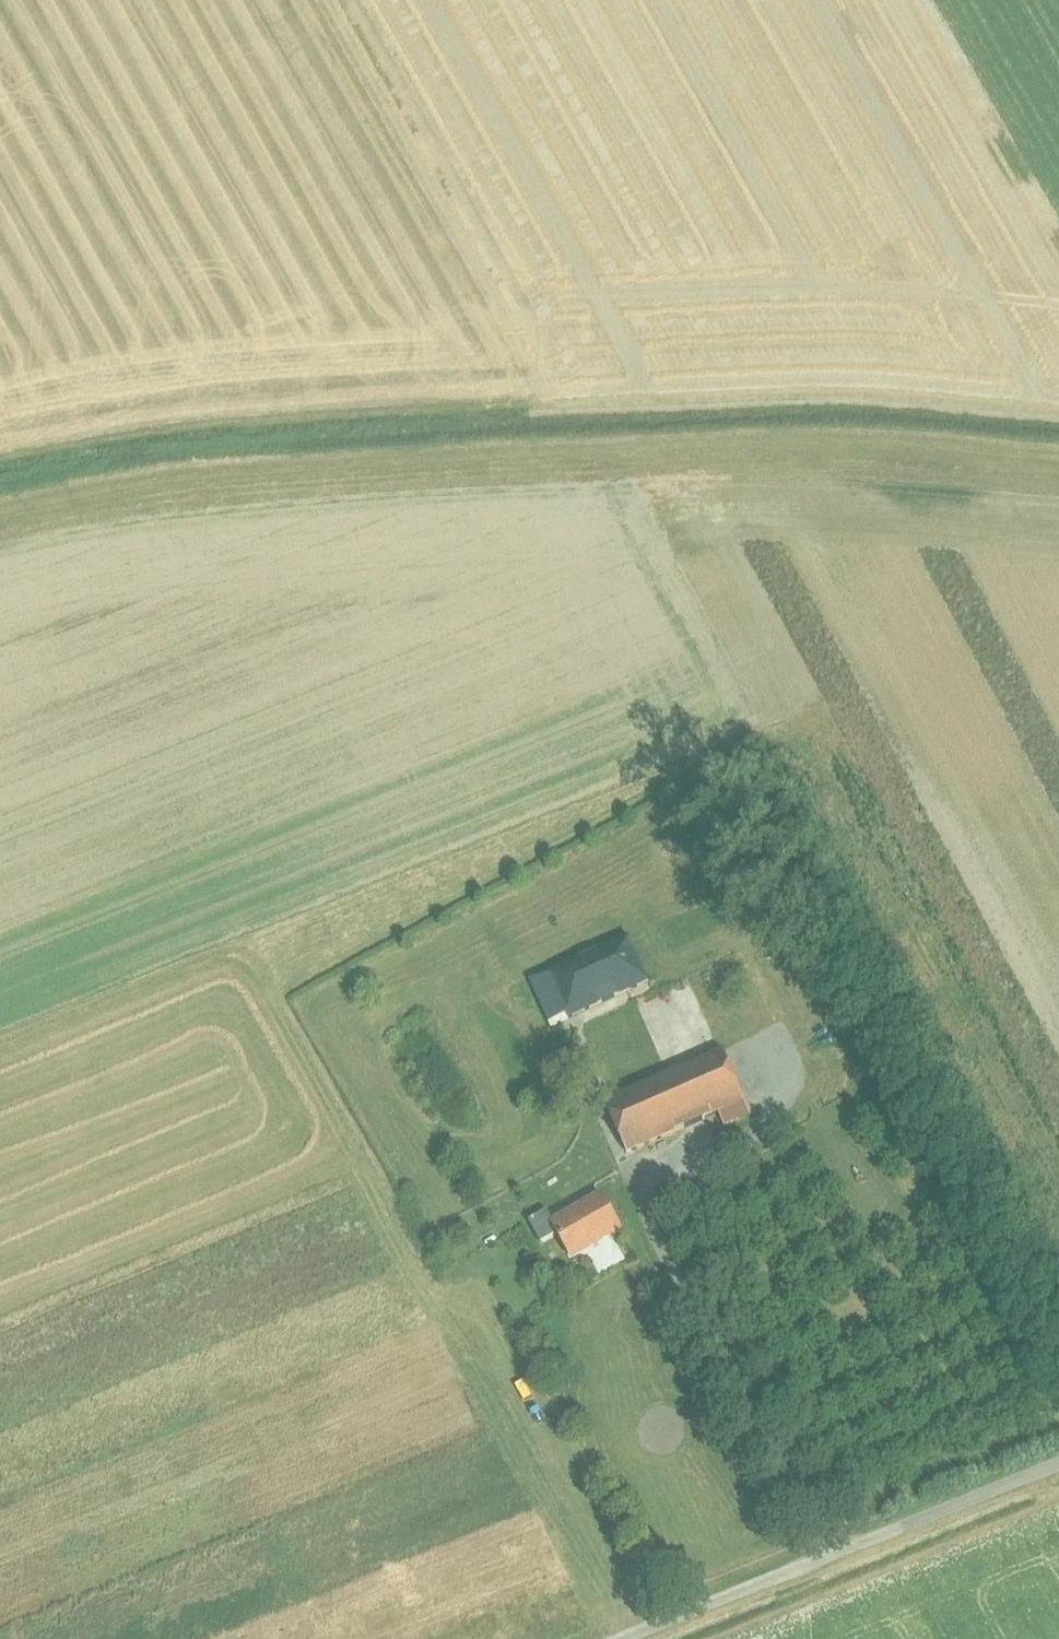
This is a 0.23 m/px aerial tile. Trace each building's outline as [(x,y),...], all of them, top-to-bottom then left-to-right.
[(550,1027),(649,984),(628,937),(529,980),(550,1027)] [(724,1127),(749,1116),(723,1054),(605,1102),(627,1153),(718,1114),(724,1127)] [(571,1258),(620,1229),(600,1196),(552,1224),(545,1211),(527,1221),(541,1244),(556,1234),(571,1258)]
